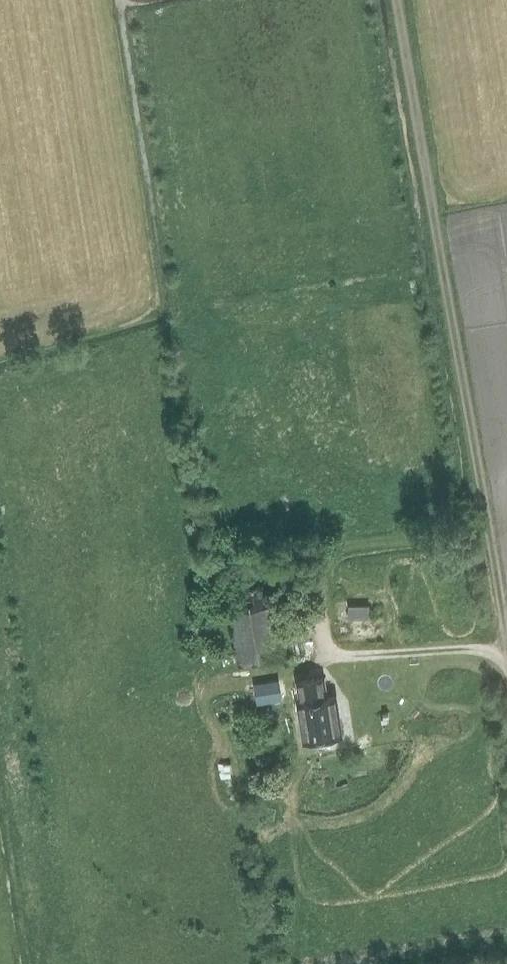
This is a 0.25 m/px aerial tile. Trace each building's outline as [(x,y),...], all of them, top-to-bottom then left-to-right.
[(239,666),(286,659),(278,605),(272,606),(270,596),(263,597),(261,587),(244,590),(245,597),(229,599),(239,666)] [(376,615),(376,602),(355,602),(355,615),(342,615),(342,640),(392,640),(392,615),(376,615)] [(326,697),(323,678),(299,681),(302,701),(299,702),(305,741),(307,741),(306,737),(339,732),(340,736),(341,735),(335,696),(326,697)]
